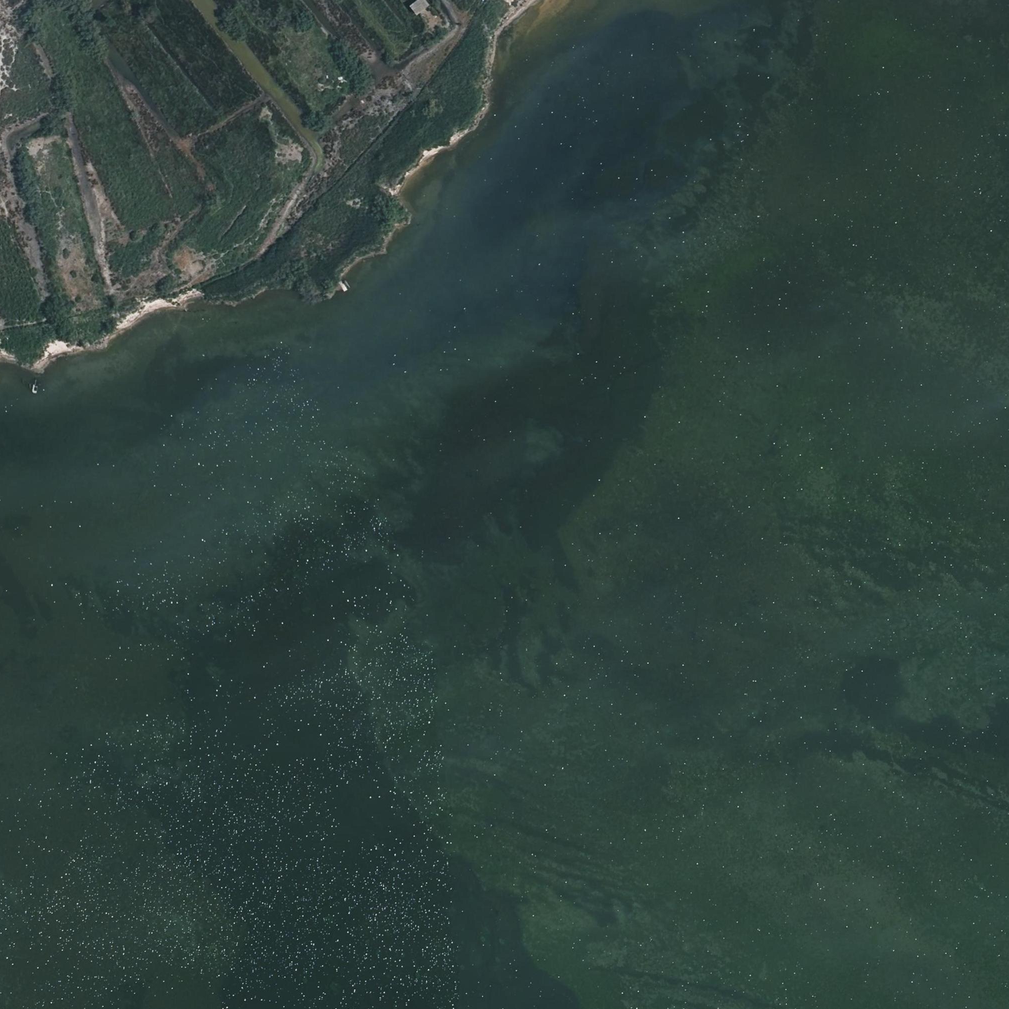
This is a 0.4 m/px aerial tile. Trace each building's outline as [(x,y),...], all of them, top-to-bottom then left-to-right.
[(420,13),(430,4),(427,0),(424,0),(415,6),(420,13)]
